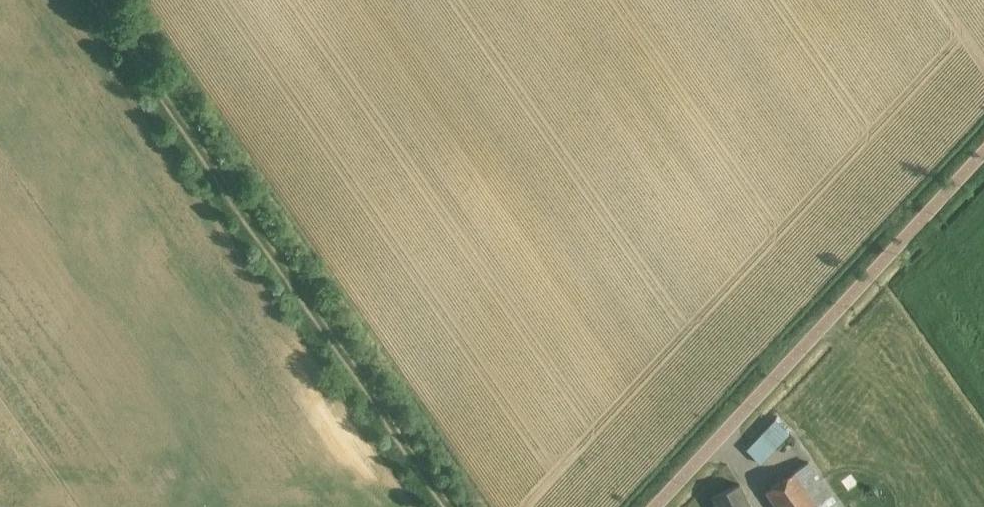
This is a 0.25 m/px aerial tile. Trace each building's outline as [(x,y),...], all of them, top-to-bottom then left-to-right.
[(789,432),(775,419),(746,450),(760,463),(789,432)] [(767,489),(779,506),(831,506),(838,502),(810,461),(767,489)] [(740,484),(713,496),(718,506),(751,506),(740,484)]
